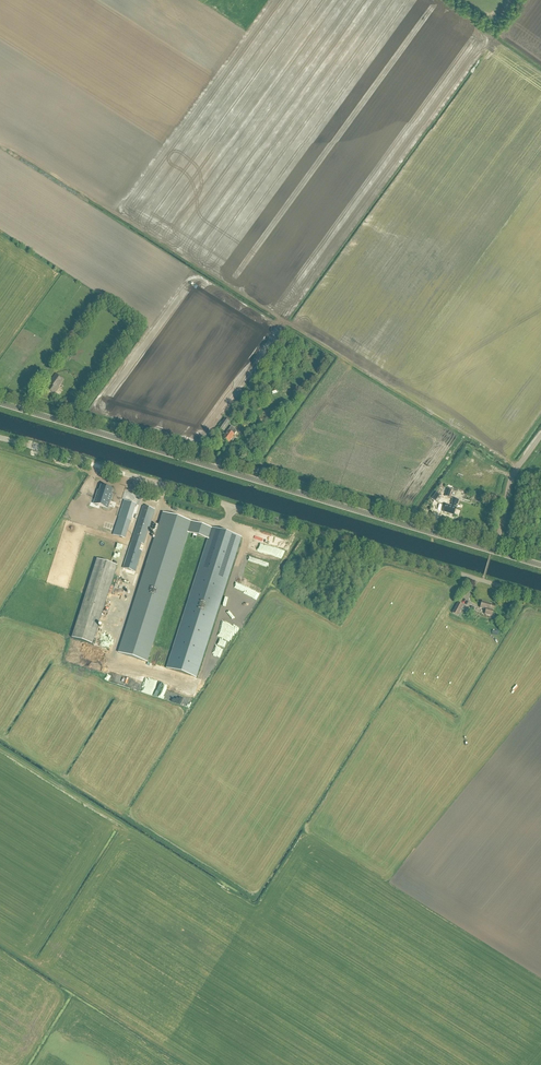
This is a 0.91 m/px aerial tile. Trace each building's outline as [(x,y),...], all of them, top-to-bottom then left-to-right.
[(61,368),(65,361),(61,359),(57,365),(61,368)] [(101,376),(106,368),(103,366),(98,374),(101,376)] [(54,395),(59,388),(58,387),(64,380),(56,375),(51,382),(52,383),(47,390),(54,395)] [(224,432),(231,420),(227,417),(219,428),(224,432)] [(236,432),(233,428),(232,428),(231,428),(229,432),(228,431),(223,439),(229,443),(234,436),(237,433),(237,432),(236,432)] [(94,504),(94,505),(95,505),(98,506),(108,509),(109,505),(110,503),(112,496),(111,496),(112,490),(101,487),(100,492),(98,492),(97,495),(97,497),(95,502),(94,504)] [(458,493),(459,490),(452,488),(452,490),(447,489),(445,488),(444,491),(446,491),(444,496),(449,498),(452,491),(458,493)] [(134,504),(136,498),(127,495),(125,502),(117,499),(115,505),(122,507),(113,536),(122,539),(128,521),(132,522),(137,505),(134,504)] [(457,505),(458,501),(453,499),(451,502),(452,503),(451,507),(446,505),(443,513),(454,516),(456,508),(455,508),(456,504),(457,505)] [(144,545),(154,511),(143,507),(131,541),(141,544),(144,545)] [(211,537),(213,529),(163,513),(118,653),(148,663),(190,530),(211,537)] [(210,540),(188,609),(179,636),(169,668),(176,670),(197,676),(239,544),(240,540),(241,538),(221,532),(213,529),(211,537),(210,540)] [(135,573),(142,551),(140,551),(141,544),(131,541),(123,569),(133,572),(135,573)] [(97,560),(71,638),(92,645),(117,567),(97,560)] [(492,617),(493,612),(490,611),(491,605),(482,602),(480,608),(487,611),(486,615),(492,617)] [(458,617),(463,606),(458,603),(452,614),(458,617)]
